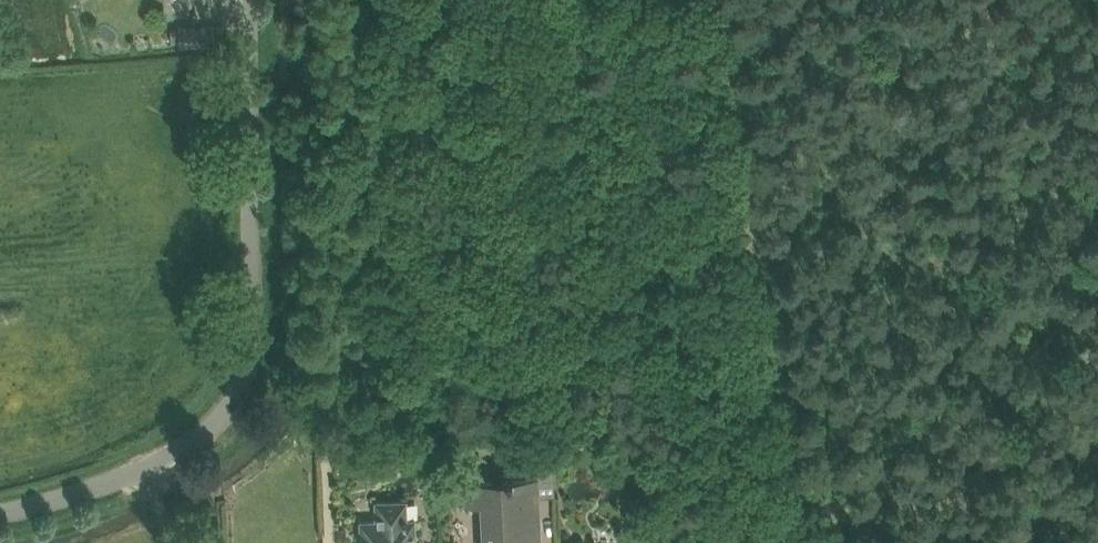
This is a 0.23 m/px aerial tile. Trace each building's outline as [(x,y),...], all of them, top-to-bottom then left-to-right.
[(179,25),(179,29),(171,29),(171,39),(179,39),(179,43),(225,43),(225,25),(179,25)] [(466,482),(467,502),(483,502),(485,542),(541,542),(538,496),(541,496),(539,476),(555,475),(553,445),(529,447),(531,479),(466,482)] [(417,517),(409,518),(408,500),(377,501),(377,520),(361,520),(362,542),(418,542),(417,517)]
